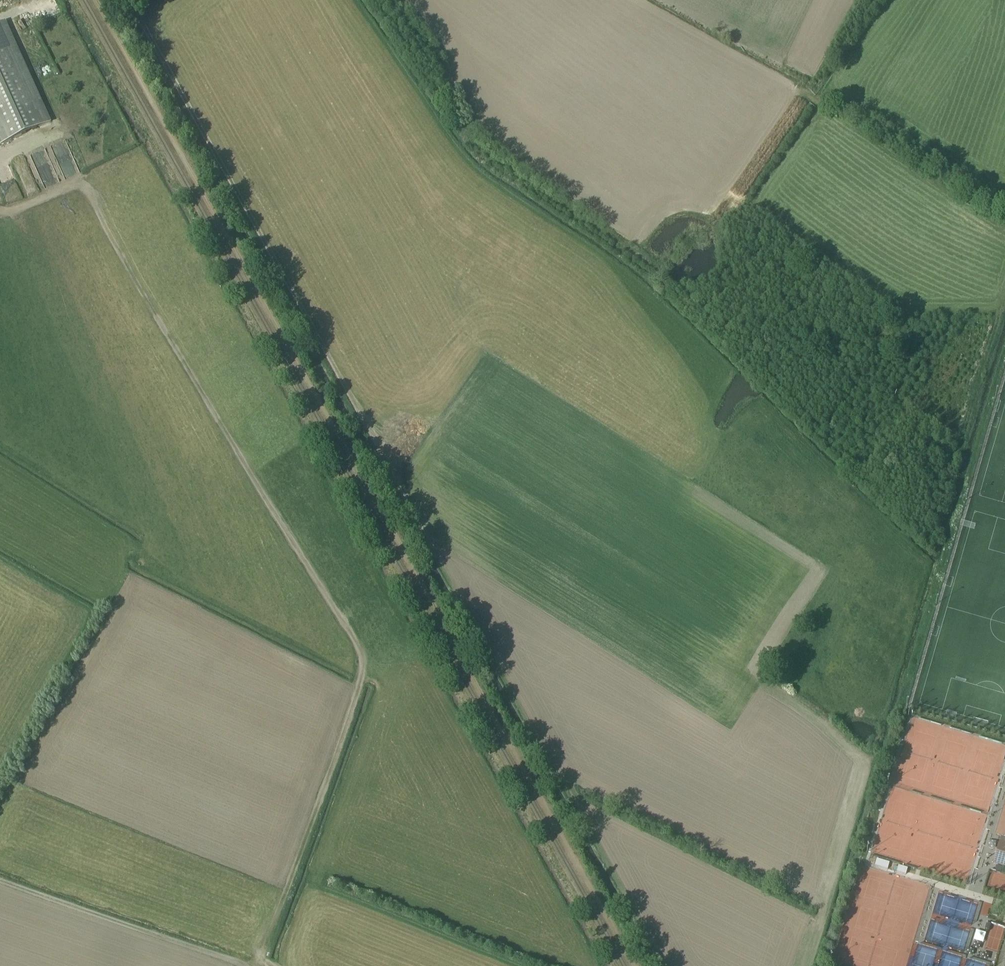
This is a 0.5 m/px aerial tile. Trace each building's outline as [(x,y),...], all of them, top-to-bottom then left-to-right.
[(0,24),(0,145),(50,123),(5,22),(0,24)] [(993,864),(1004,868),(1004,804),(996,835),(1002,837),(993,864)] [(890,863),(877,859),(875,866),(888,870),(890,863)] [(898,866),(896,872),(906,875),(906,873),(908,869),(898,866)]
